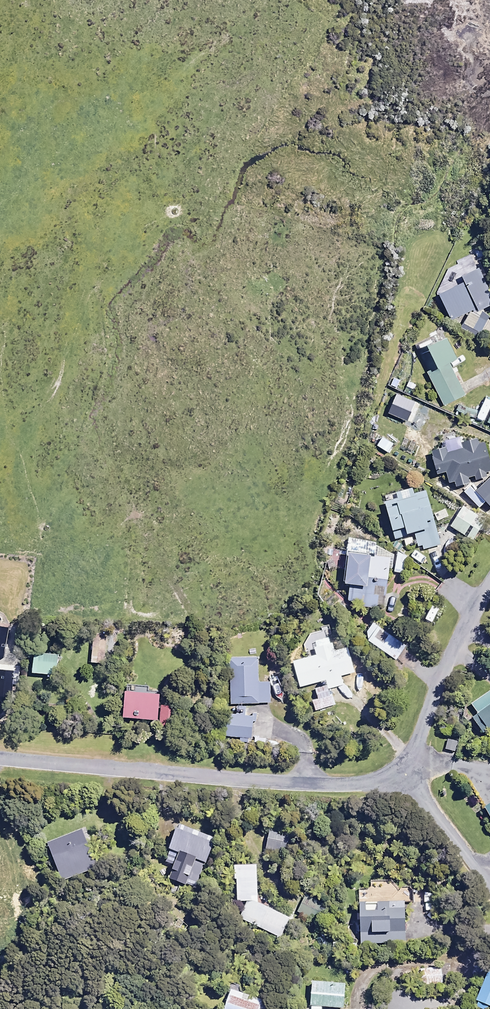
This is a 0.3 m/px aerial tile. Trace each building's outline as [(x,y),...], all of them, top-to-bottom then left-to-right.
[(481,305),(482,307),(489,304),(489,293),(481,273),(489,270),(489,267),(481,246),(468,251),(470,256),(458,261),(466,281),(441,292),(452,318),(476,307),(481,305)] [(476,307),(464,323),(478,334),(489,318),(476,307)] [(454,371),(459,369),(454,358),(458,356),(447,334),(435,340),(432,334),(414,344),(444,404),(465,393),(454,371)] [(448,485),(452,483),(454,487),(471,483),(469,476),(473,475),(477,491),(489,503),(489,460),(484,440),(476,442),(475,438),(452,445),(454,449),(449,450),(447,445),(431,450),(433,455),(431,456),(436,473),(444,471),(448,485)] [(407,547),(417,545),(418,549),(441,544),(437,528),(430,530),(427,519),(434,518),(427,490),(414,493),(412,487),(395,491),(396,497),(386,500),(395,538),(404,536),(407,547)] [(485,519),(461,504),(449,525),(472,540),(485,519)] [(394,553),(366,538),(348,541),(343,580),(351,581),(348,603),(384,608),(390,567),(392,567),(394,553)] [(408,554),(397,552),(394,571),(405,573),(408,554)] [(405,644),(374,622),(364,637),(395,658),(405,644)] [(322,686),(315,688),(317,697),(312,698),(315,710),(336,704),(331,687),(344,684),(328,628),(310,633),(316,654),(294,660),(301,686),(320,680),(322,686)] [(106,634),(91,633),(90,661),(105,662),(106,634)] [(59,652),(35,651),(33,671),(57,673),(59,652)] [(258,657),(230,657),(231,703),(270,702),(270,682),(259,682),(258,657)] [(126,690),(124,716),(158,719),(157,729),(173,731),(175,706),(160,705),(161,692),(126,690)] [(475,715),(484,733),(489,730),(489,707),(475,715)] [(253,715),(237,713),(237,722),(227,721),(226,735),(252,737),(253,715)] [(97,867),(83,828),(47,841),(61,879),(97,867)] [(177,848),(199,857),(206,859),(213,843),(177,829),(171,845),(177,848)] [(289,833),(270,830),(267,851),(286,854),(289,833)] [(199,857),(177,848),(166,876),(188,885),(199,857)] [(257,864),(235,865),(236,901),(248,901),(240,918),(280,937),(290,917),(258,902),(257,864)] [(371,888),(360,888),(361,943),(405,942),(404,902),(413,902),(412,882),(371,883),(371,888)] [(325,904),(306,895),(299,912),(318,920),(325,904)] [(442,983),(441,968),(420,969),(421,984),(442,983)] [(485,979),(476,1001),(489,1006),(489,980),(485,979)] [(345,982),(312,980),(310,1005),(344,1007),(345,982)] [(231,988),(224,1008),(259,1008),(262,998),(231,988)]
